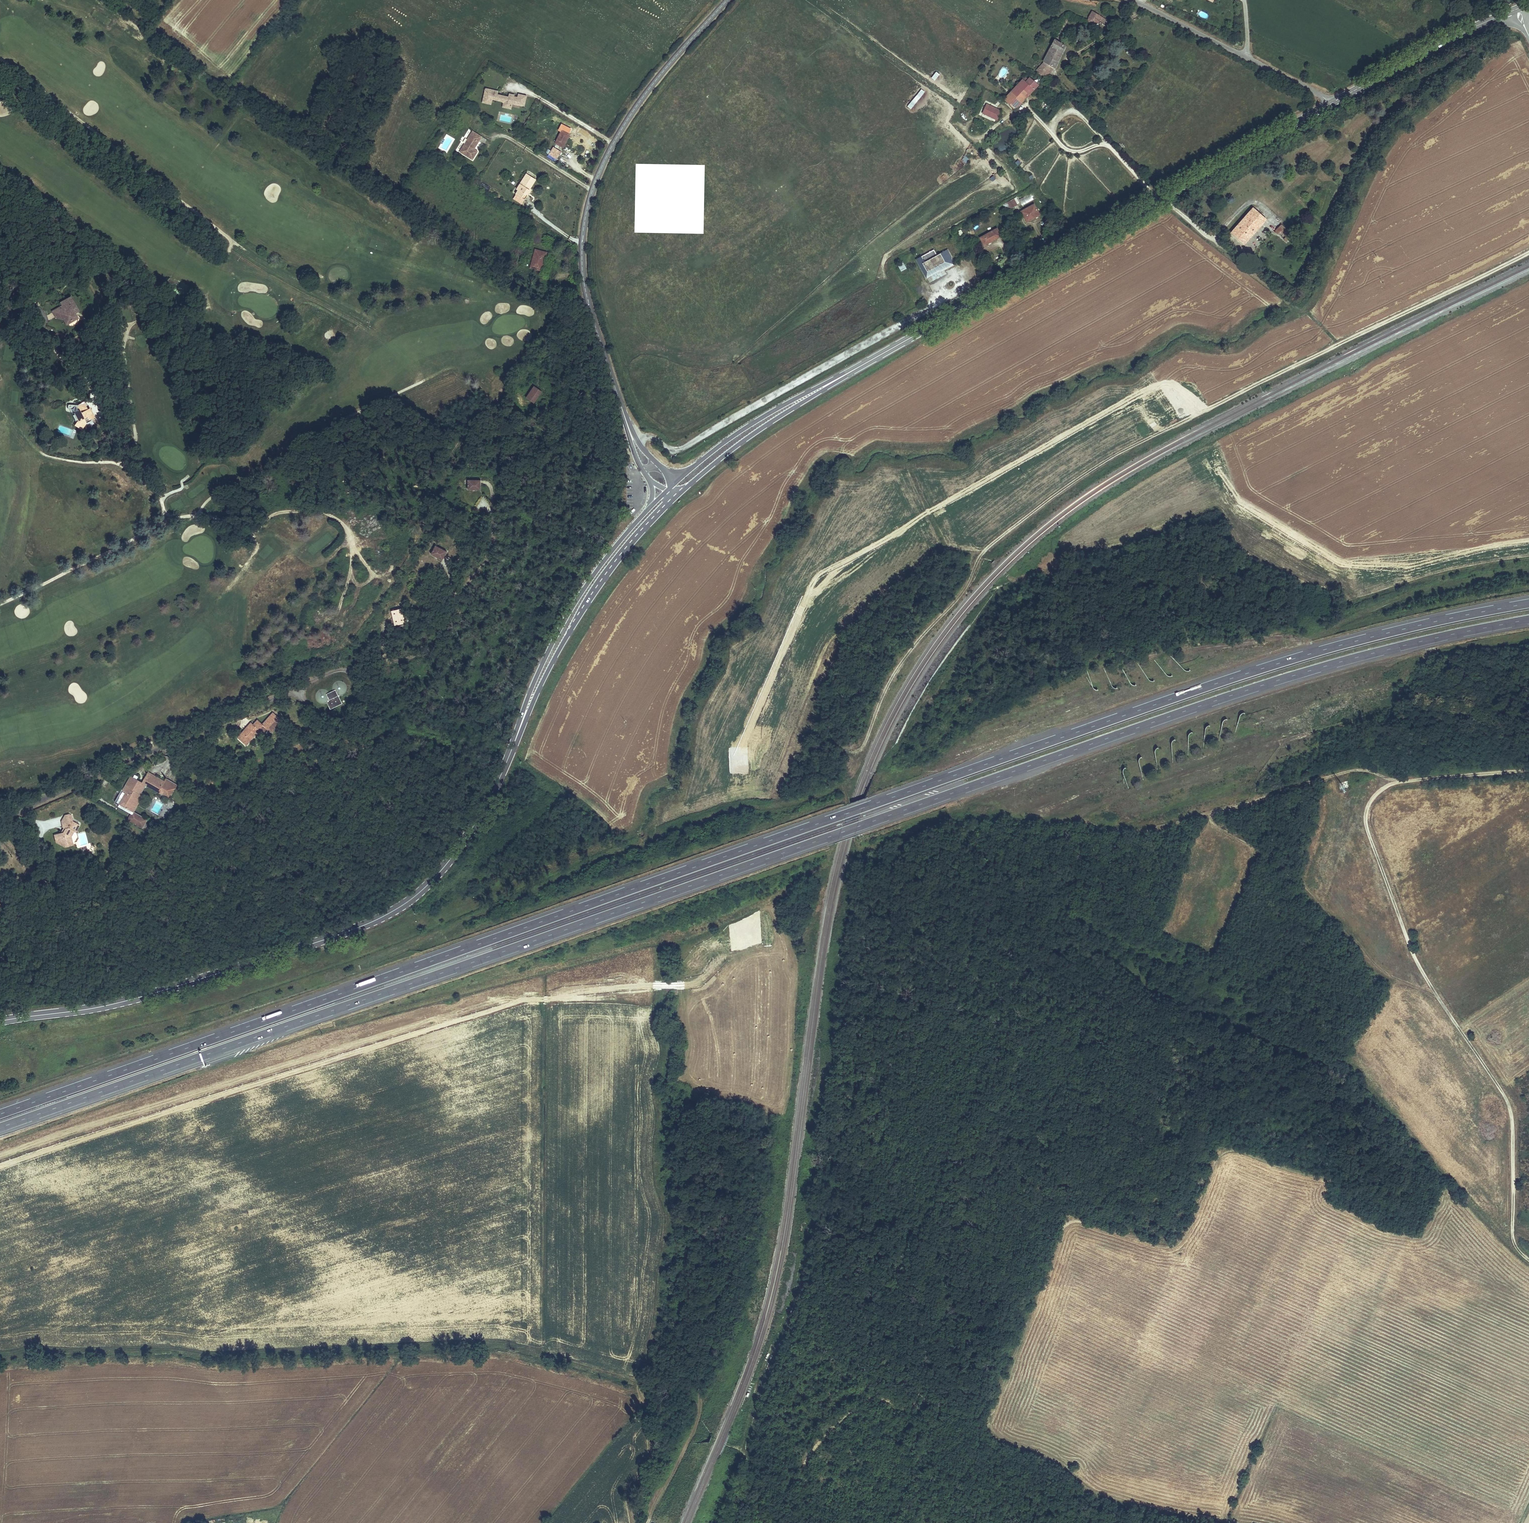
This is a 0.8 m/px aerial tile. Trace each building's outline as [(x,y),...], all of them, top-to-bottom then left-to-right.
[(1092,25),(1094,23),(1095,24),(1099,18),(1090,12),(1084,20),(1092,25)] [(1054,38),(1058,39),(1064,26),(1060,25),(1054,38)] [(1061,46),(1053,41),(1044,62),(1036,71),(1045,78),(1054,67),(1061,46)] [(1015,109),(1037,85),(1028,76),(1025,79),(1024,78),(1004,99),(1015,109)] [(497,95),(498,91),(485,89),(483,103),(491,104),(491,100),(493,99),(496,100),(496,99),(499,100),(502,101),(503,102),(503,107),(511,108),(512,103),(524,106),(526,95),(518,93),(518,97),(513,96),(514,94),(509,93),(508,97),(500,95),(500,96),(497,95)] [(921,89),(907,106),(911,109),(925,92),(921,89)] [(86,102),(85,114),(96,114),(97,102),(86,102)] [(997,112),(987,109),(985,116),(1000,120),(1002,112),(997,111),(997,112)] [(565,129),(557,141),(564,146),(572,133),(565,129)] [(461,152),(473,160),(479,152),(475,149),(483,138),(474,132),(461,152)] [(360,143),(356,140),(348,153),(352,156),(360,143)] [(517,180),(514,183),(523,189),(525,185),(524,184),(533,169),(524,163),(515,178),(517,180)] [(1021,204),(1033,201),(1031,195),(1019,198),(1021,204)] [(1011,208),(1018,204),(1014,198),(1003,204),(1006,209),(1010,207),(1011,208)] [(1027,223),(1040,216),(1034,206),(1022,213),(1027,223)] [(1254,208),(1249,213),(1261,224),(1266,219),(1254,208)] [(1244,244),(1261,224),(1249,213),(1231,233),(1244,244)] [(1293,235),(1282,225),(1276,231),(1280,234),(1283,231),(1287,235),(1284,238),(1287,241),(1293,235)] [(985,246),(1001,238),(997,230),(980,239),(985,246)] [(537,246),(531,264),(543,268),(548,249),(537,246)] [(941,273),(954,266),(951,261),(951,259),(947,251),(937,257),(935,251),(917,260),(921,267),(921,268),(927,280),(941,273)] [(907,270),(903,263),(898,265),(902,273),(907,270)] [(64,319),(66,323),(75,319),(71,309),(76,307),(71,298),(62,302),(63,306),(60,307),(63,313),(62,314),(64,319)] [(63,313),(60,307),(53,311),(55,316),(64,319),(62,314),(63,313)] [(816,332),(823,328),(819,323),(813,327),(816,332)] [(527,404),(534,393),(526,388),(519,399),(527,404)] [(80,399),(70,404),(80,418),(82,417),(82,416),(84,415),(85,416),(88,415),(80,399)] [(80,418),(70,404),(68,402),(61,403),(61,408),(66,408),(71,420),(68,423),(74,427),(79,422),(77,419),(80,418)] [(478,490),(478,480),(466,480),(465,490),(478,490)] [(444,559),(448,551),(436,545),(432,554),(444,559)] [(404,624),(403,609),(391,610),(392,625),(404,624)] [(338,707),(349,702),(342,688),(335,691),(337,697),(334,699),(338,707)] [(249,743),(263,728),(267,731),(271,726),(275,730),(286,718),(276,710),(266,721),(260,717),(256,721),(254,719),(240,735),(249,743)] [(148,781),(164,791),(167,786),(152,778),(155,773),(150,770),(145,779),(137,791),(140,792),(132,806),(136,808),(147,790),(144,789),(148,781)] [(137,791),(145,779),(140,776),(142,773),(139,771),(137,774),(134,772),(126,787),(129,789),(123,800),(132,806),(140,792),(137,791)] [(152,778),(167,786),(168,784),(165,781),(166,779),(155,773),(152,778)] [(66,817),(67,822),(70,824),(68,828),(60,830),(62,837),(67,841),(69,839),(76,837),(74,834),(76,831),(78,827),(80,828),(84,821),(76,817),(76,813),(75,812),(74,811),(72,810),(71,810),(70,811),(68,811),(67,813),(67,817),(66,817)] [(132,811),(127,820),(142,829),(148,820),(132,811)] [(69,839),(67,841),(70,843),(79,841),(76,831),(74,834),(76,837),(69,839)]
